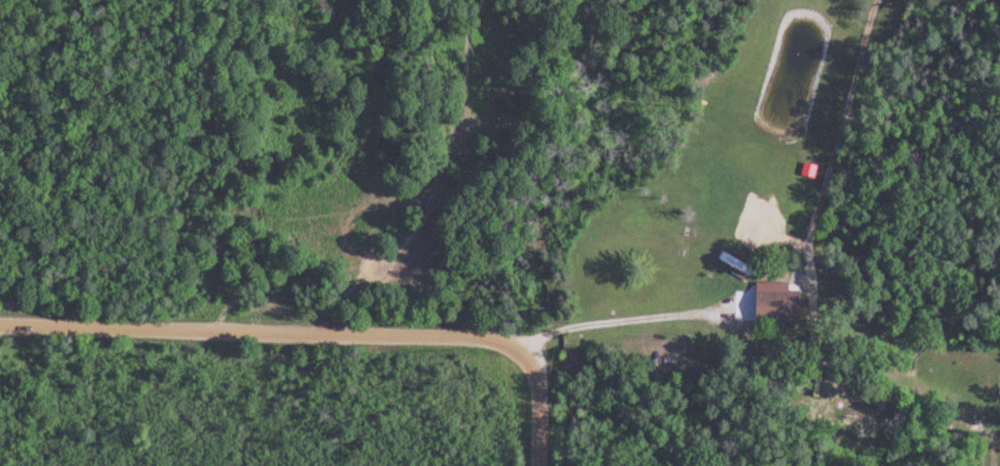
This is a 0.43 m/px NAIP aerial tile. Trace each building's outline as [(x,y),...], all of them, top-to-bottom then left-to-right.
[(761,292),(761,323),(808,323),(808,292),(761,292)]
